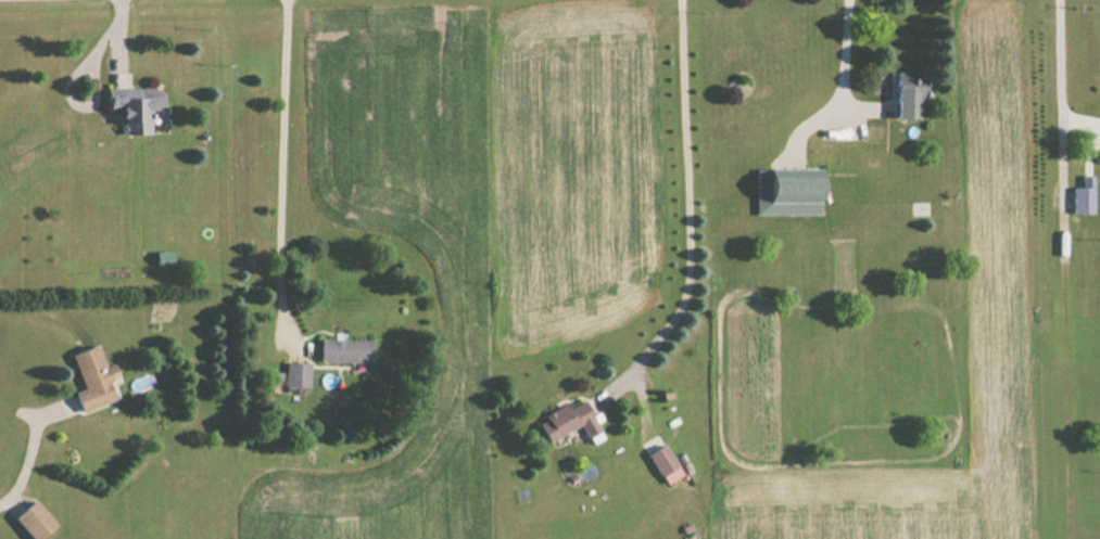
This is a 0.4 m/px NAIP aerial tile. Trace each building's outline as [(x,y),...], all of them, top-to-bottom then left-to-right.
[(929,75),(895,75),(895,119),(916,119),(916,97),(929,97),(929,75)] [(118,110),(119,135),(149,134),(148,110),(162,109),(161,88),(105,88),(105,110),(118,110)] [(755,215),(818,215),(818,168),(755,168),(755,215)] [(371,362),(371,340),(319,340),(319,362),(371,362)] [(69,354),(81,390),(72,392),(79,413),(116,401),(109,380),(116,378),(112,365),(103,368),(96,346),(69,354)] [(285,388),(308,388),(308,363),(285,363),(285,388)] [(565,407),(536,421),(546,442),(580,426),(586,438),(598,433),(582,401),(567,409),(565,407)] [(665,485),(681,475),(664,445),(647,454),(665,485)] [(54,526),(33,501),(12,518),(29,538),(38,538),(54,526)]
